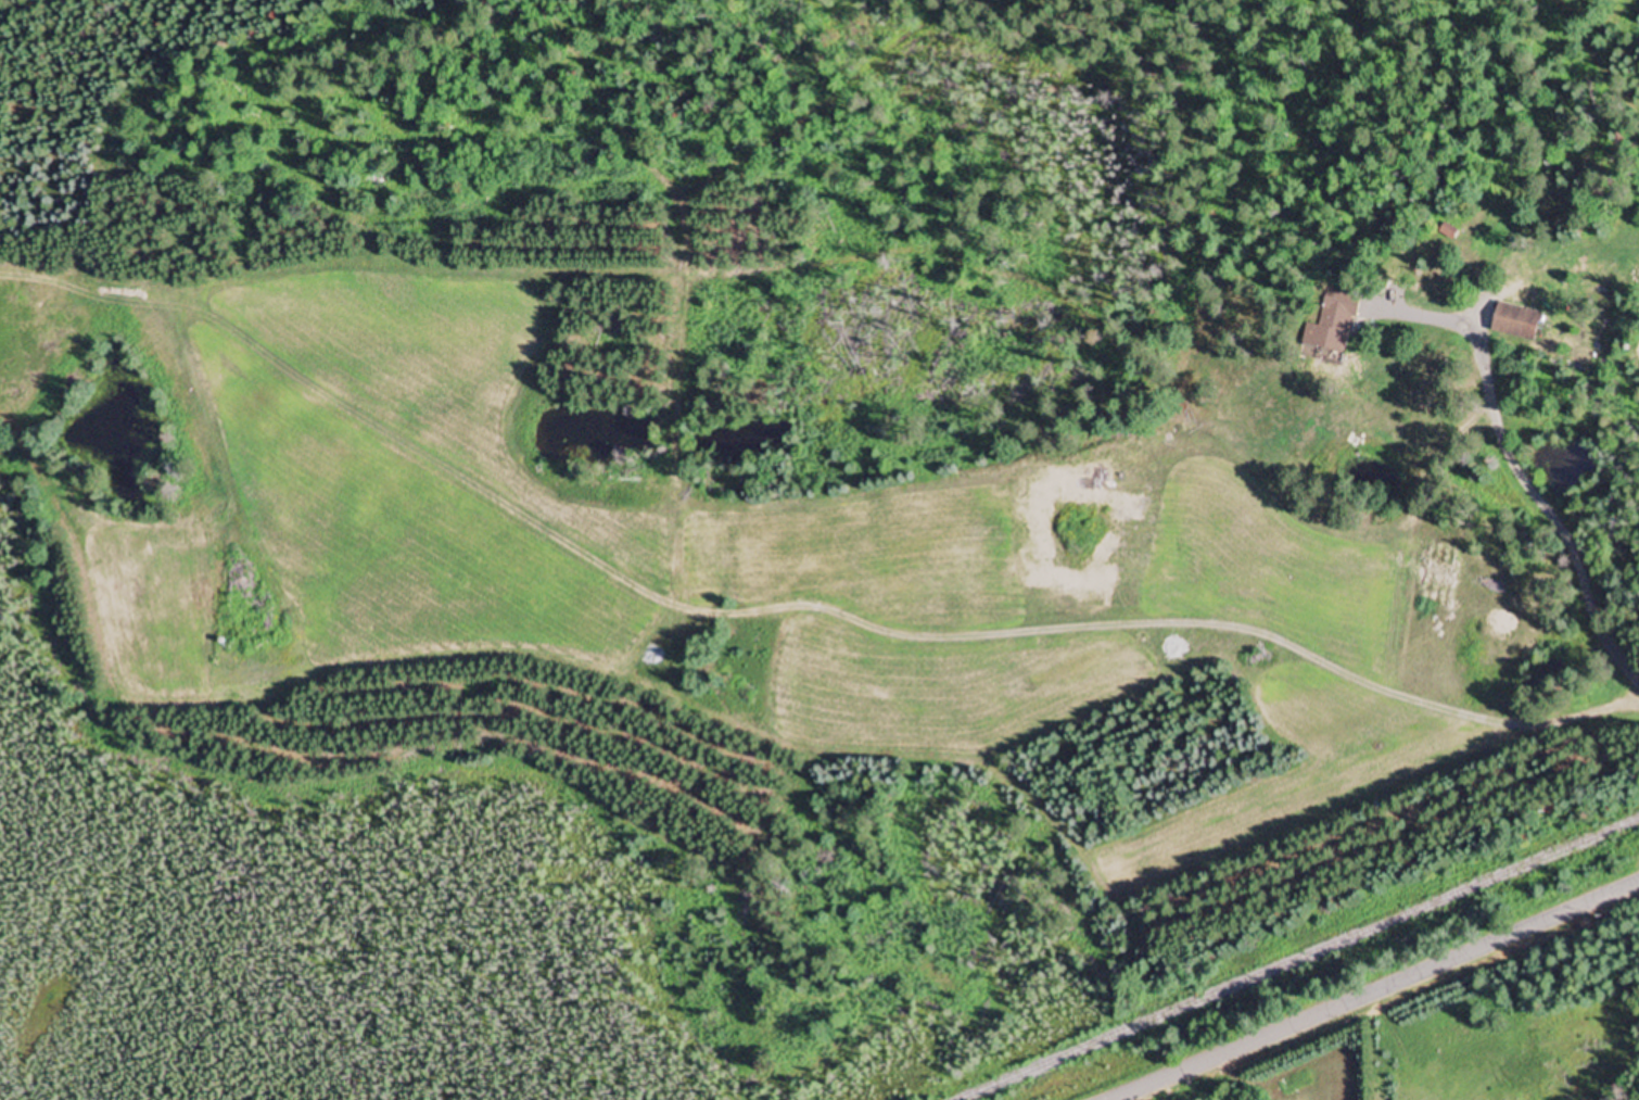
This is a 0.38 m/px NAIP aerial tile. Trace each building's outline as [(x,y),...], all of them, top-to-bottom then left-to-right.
[(1304,325),(1301,346),(1346,353),(1355,296),(1324,291),(1318,327),(1304,325)] [(1538,312),(1494,304),(1488,335),(1533,343),(1538,312)]
